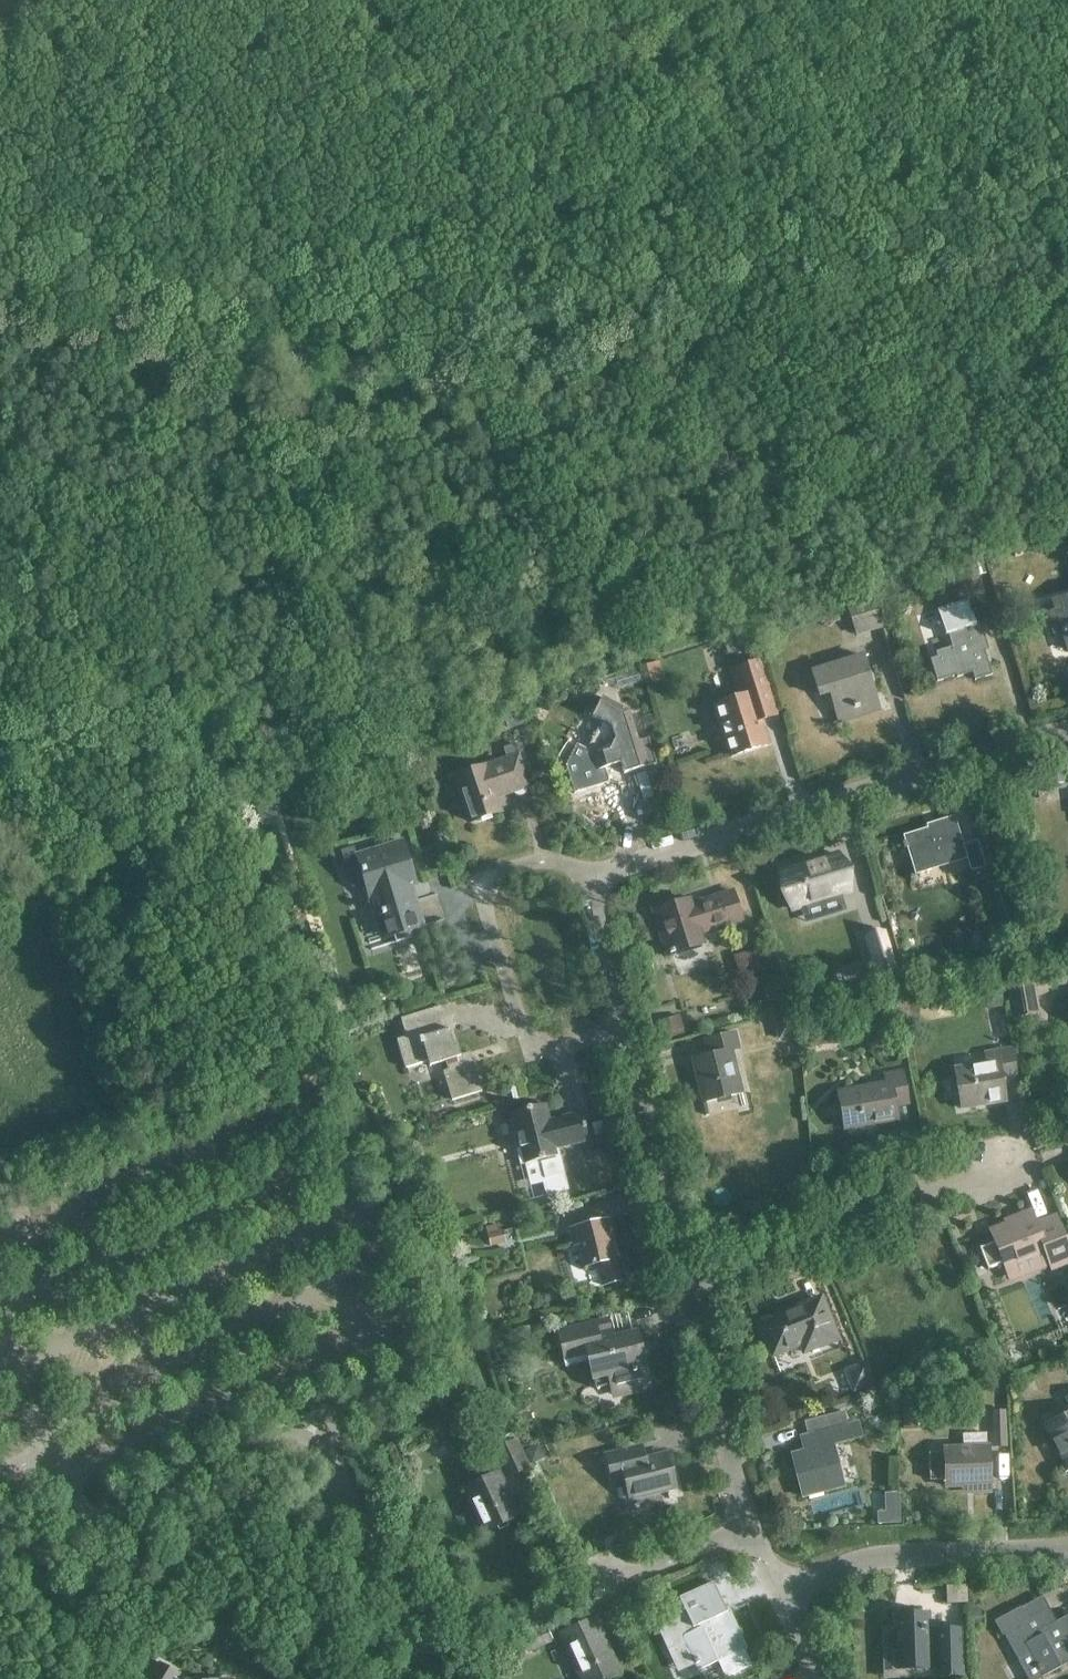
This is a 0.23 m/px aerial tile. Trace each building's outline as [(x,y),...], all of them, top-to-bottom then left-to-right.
[(856,634),(880,626),(871,597),(847,604),(856,634)] [(975,680),(992,675),(983,644),(988,643),(982,622),(975,624),(968,600),(945,607),(953,631),(947,633),(951,647),(936,651),(937,657),(930,659),(937,681),(957,675),(957,678),(973,673),(975,680)] [(1060,613),(1059,611),(1048,614),(1054,633),(1062,630),(1067,648),(1067,611),(1060,613)] [(856,709),(877,702),(863,656),(812,672),(819,696),(833,692),(839,710),(836,711),(840,723),(859,717),(856,709)] [(778,716),(770,688),(761,661),(740,667),(748,695),(716,705),(732,757),(768,745),(760,722),(778,716)] [(639,667),(613,674),(617,687),(643,679),(639,667)] [(602,721),(580,761),(569,756),(565,763),(573,789),(598,781),(595,772),(621,763),(625,775),(657,765),(649,739),(638,742),(628,713),(602,698),(592,716),(602,721)] [(518,704),(501,709),(507,728),(524,723),(518,704)] [(502,747),(507,760),(486,767),(485,766),(455,776),(470,822),(500,812),(493,792),(510,787),(511,791),(513,791),(514,794),(518,796),(522,796),(525,793),(526,790),(526,786),(527,786),(520,764),(533,760),(526,739),(502,747)] [(269,800),(251,805),(257,824),(275,819),(269,800)] [(970,872),(985,867),(977,840),(963,845),(954,817),(935,823),(936,826),(903,836),(915,876),(967,860),(970,872)] [(402,843),(356,857),(369,899),(375,897),(388,937),(422,927),(414,901),(410,903),(406,888),(415,885),(402,843)] [(780,872),(792,910),(808,905),(809,906),(817,904),(816,902),(848,893),(836,854),(780,872)] [(726,926),(741,922),(732,892),(690,905),(689,900),(652,911),(666,956),(702,945),(697,928),(724,919),(726,926)] [(894,968),(883,934),(866,939),(877,973),(894,968)] [(1012,1019),(1039,1015),(1034,986),(1007,990),(1012,1019)] [(452,1099),(482,1090),(470,1051),(460,1054),(458,1045),(455,1046),(449,1028),(422,1036),(417,1018),(403,1022),(408,1036),(398,1039),(406,1067),(427,1060),(429,1065),(445,1060),(448,1070),(444,1071),(452,1099)] [(729,1050),(737,1048),(733,1033),(705,1040),(709,1056),(692,1060),(703,1103),(741,1093),(729,1050)] [(1016,1085),(1015,1079),(1010,1049),(986,1053),(988,1063),(955,1069),(962,1109),(1005,1101),(1002,1087),(1016,1085)] [(895,1107),(907,1105),(902,1072),(885,1075),(887,1084),(838,1092),(845,1129),(897,1121),(895,1107)] [(544,1105),(511,1113),(524,1165),(539,1161),(548,1194),(565,1189),(555,1148),(587,1140),(580,1113),(548,1121),(544,1105)] [(979,1248),(987,1268),(1003,1262),(1005,1267),(1045,1251),(1052,1269),(1067,1263),(1067,1247),(1055,1215),(1035,1223),(1031,1213),(990,1230),(995,1241),(979,1248)] [(615,1259),(612,1259),(609,1246),(615,1244),(609,1219),(571,1229),(575,1245),(581,1244),(587,1267),(597,1265),(602,1286),(621,1281),(615,1259)] [(804,1352),(837,1338),(821,1296),(759,1321),(772,1355),(800,1344),(804,1352)] [(636,1390),(650,1387),(643,1361),(645,1358),(643,1349),(640,1347),(638,1337),(632,1335),(611,1339),(607,1320),(557,1332),(563,1356),(586,1350),(595,1388),(609,1384),(611,1391),(634,1385),(636,1390)] [(846,1371),(853,1389),(872,1382),(864,1363),(846,1371)] [(993,1448),(1007,1447),(1006,1411),(992,1412),(993,1448)] [(1045,1427),(1067,1471),(1067,1415),(1045,1427)] [(832,1444),(860,1436),(857,1422),(808,1435),(812,1448),(790,1454),(802,1497),(843,1486),(832,1444)] [(506,1478),(528,1468),(516,1441),(493,1451),(506,1478)] [(629,1498),(674,1487),(666,1455),(635,1462),(632,1448),(606,1455),(612,1480),(624,1477),(629,1498)] [(944,1449),(945,1453),(929,1454),(930,1479),(945,1479),(946,1486),(974,1485),(974,1492),(989,1492),(988,1448),(944,1449)] [(485,1533),(518,1517),(498,1473),(465,1488),(485,1533)] [(898,1511),(877,1512),(878,1524),(899,1523),(898,1511)] [(751,1666),(744,1650),(747,1648),(730,1611),(727,1612),(713,1583),(679,1598),(686,1614),(657,1627),(668,1651),(674,1649),(675,1651),(688,1646),(699,1670),(718,1662),(725,1678),(751,1666)] [(964,1604),(964,1585),(946,1586),(946,1604),(964,1604)] [(1067,1664),(1067,1616),(1054,1624),(1048,1611),(1029,1621),(1021,1608),(995,1622),(1003,1637),(1005,1635),(1028,1678),(1040,1678),(1067,1664)] [(936,1631),(928,1631),(927,1614),(895,1615),(897,1664),(929,1663),(929,1660),(936,1660),(937,1671),(961,1670),(960,1629),(936,1630),(936,1631)] [(618,1672),(595,1620),(561,1635),(581,1678),(604,1678),(618,1672)] [(179,1674),(162,1664),(154,1678),(176,1678),(179,1674)]
